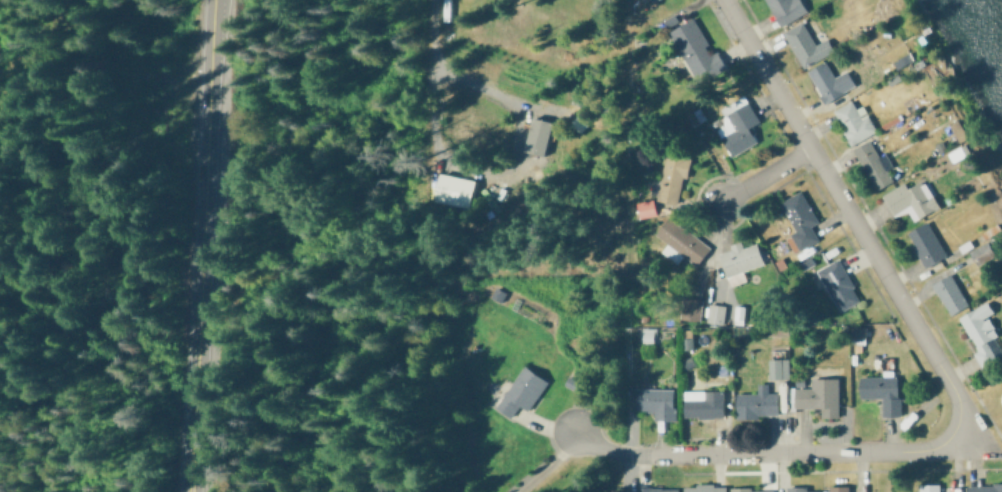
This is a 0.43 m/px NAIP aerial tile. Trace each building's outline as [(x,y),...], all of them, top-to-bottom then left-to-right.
[(806,10),(800,0),(764,0),(780,26),(806,10)] [(693,77),(705,70),(708,77),(725,68),(715,49),(711,51),(693,17),(668,30),(693,77)] [(783,30),(800,67),(832,52),(826,38),(813,43),(803,21),(783,30)] [(895,67),(912,59),(909,52),(891,60),(895,67)] [(846,69),(832,75),(825,60),(807,69),(823,102),(855,86),(846,69)] [(758,121),(744,95),(722,107),(727,116),(723,118),(729,130),(719,136),(730,155),(755,141),(748,127),(758,121)] [(876,131),(861,104),(855,107),(850,99),(831,109),(850,145),(876,131)] [(551,122),(531,116),(521,151),(542,156),(551,122)] [(852,148),(874,190),(892,180),(885,169),(892,165),(884,152),(877,155),(869,139),(852,148)] [(469,208),(474,180),(438,172),(433,200),(469,208)] [(881,194),(893,217),(907,210),(912,221),(938,207),(923,179),(907,188),(903,181),(881,194)] [(817,222),(800,190),(779,201),(794,230),(788,233),(798,251),(817,241),(810,226),(817,222)] [(639,218),(656,215),(652,199),(635,202),(639,218)] [(660,251),(676,263),(682,255),(696,265),(710,246),(667,216),(654,235),(666,243),(660,251)] [(925,266),(945,254),(926,221),(905,232),(925,266)] [(757,243),(741,247),(740,241),(728,244),(729,250),(718,252),(724,275),(766,264),(763,251),(759,252),(757,243)] [(840,258),(818,268),(837,311),(859,301),(840,258)] [(966,306),(951,273),(932,282),(947,314),(966,306)] [(680,319),(698,320),(699,298),(681,297),(680,319)] [(983,365),(1001,354),(1001,352),(993,337),(998,335),(986,315),(993,312),(986,300),(956,318),(983,365)] [(706,322),(723,323),(724,304),(707,304),(706,322)] [(743,324),(743,305),(733,305),(733,323),(743,324)] [(653,342),(653,328),(641,327),(641,342),(653,342)] [(785,349),(767,350),(769,379),(787,378),(785,349)] [(546,379),(520,365),(495,409),(510,418),(517,405),(528,411),(546,379)] [(858,398),(880,397),(881,416),(898,416),(897,375),(857,376),(858,398)] [(837,378),(810,377),(809,387),(790,386),(790,407),(820,408),(820,417),(837,417),(837,378)] [(777,392),(767,392),(767,383),(756,382),(755,393),(735,392),(735,416),(776,417),(777,392)] [(674,389),(635,388),(634,410),(653,411),(653,420),(673,420),(674,389)] [(683,417),(722,416),(722,389),(682,390),(683,417)] [(917,491),(940,491),(940,483),(917,483),(917,491)] [(965,484),(965,491),(1001,491),(1001,483),(965,484)]
